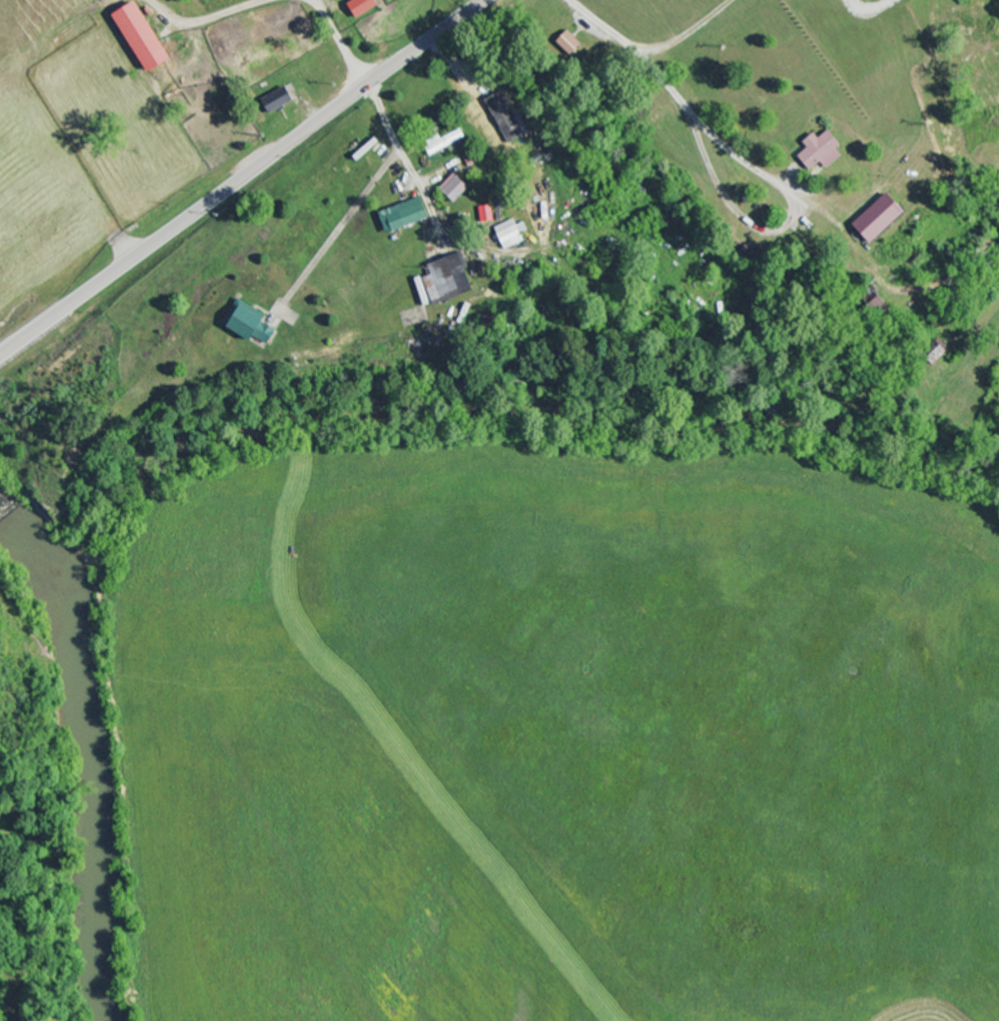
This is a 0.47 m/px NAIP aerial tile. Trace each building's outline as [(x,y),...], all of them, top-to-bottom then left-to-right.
[(384,6),(380,0),(359,0),(353,4),(361,19),(384,6)] [(152,74),(176,61),(144,2),(120,15),(152,74)] [(298,103),(291,88),(266,98),(272,114),(298,103)] [(491,99),(511,146),(528,138),(508,92),(491,99)] [(811,149),(801,157),(813,172),(825,163),(829,169),(849,154),(832,131),(822,139),(819,134),(807,143),(811,149)] [(473,186),(455,174),(443,192),(461,204),(473,186)] [(858,225),(876,244),(910,212),(893,193),(858,225)] [(390,234),(433,220),(425,198),(383,213),(390,234)] [(483,208),(486,224),(499,222),(497,206),(483,208)] [(529,243),(526,234),(531,232),(528,223),(520,226),(518,221),(500,227),(509,250),(529,243)] [(478,290),(466,254),(432,265),(435,276),(426,279),(435,305),(478,290)] [(273,346),(283,328),(244,308),(233,329),(259,342),(260,339),(273,346)]
